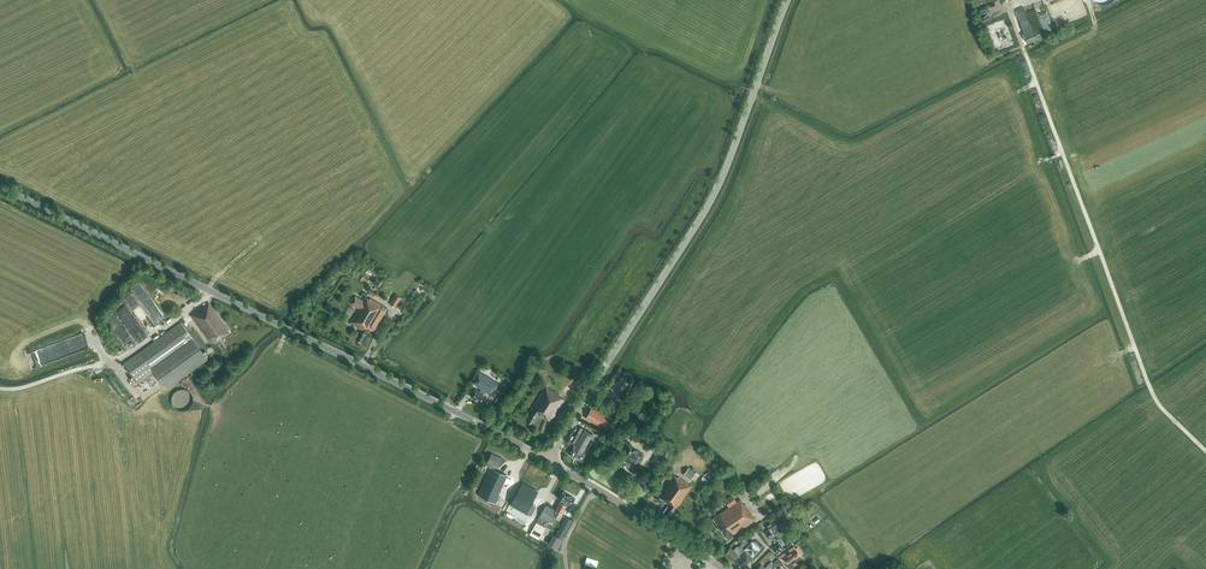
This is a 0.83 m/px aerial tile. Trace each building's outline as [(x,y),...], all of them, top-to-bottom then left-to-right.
[(1026,7),(1033,34),(1041,32),(1038,20),(1034,21),(1030,6),(1026,7)] [(395,307),(401,297),(396,294),(390,303),(395,307)] [(370,327),(374,330),(387,308),(371,298),(370,299),(365,296),(363,300),(355,296),(351,303),(358,308),(350,322),(362,330),(356,339),(361,342),(370,329),(369,328),(370,327)] [(130,333),(142,324),(125,302),(114,311),(115,312),(107,319),(129,348),(136,343),(132,339),(134,338),(132,335),(130,333)] [(198,312),(197,310),(190,315),(217,353),(225,348),(220,339),(229,333),(225,327),(226,326),(209,302),(202,307),(203,309),(198,312)] [(181,322),(174,327),(123,363),(138,383),(154,372),(166,388),(208,359),(201,350),(207,346),(195,329),(192,330),(188,324),(184,327),(181,322)] [(491,395),(498,383),(480,372),(473,382),(478,385),(477,386),(482,389),(480,391),(476,388),(471,396),(482,403),(486,396),(484,395),(486,392),(491,395)] [(564,400),(562,398),(558,396),(559,395),(545,386),(530,411),(532,412),(527,419),(533,423),(539,414),(551,422),(564,400)] [(607,429),(613,419),(592,407),(586,418),(607,429)] [(573,442),(575,443),(570,453),(574,456),(574,457),(577,458),(577,457),(582,460),(586,453),(583,451),(593,433),(581,427),(573,442)] [(634,469),(643,454),(629,446),(620,461),(634,469)] [(660,463),(667,450),(660,446),(653,459),(660,463)] [(499,466),(502,458),(491,453),(488,461),(493,464),(491,467),(478,495),(494,502),(507,475),(496,470),(498,466),(499,466)] [(691,479),(696,472),(689,467),(684,474),(691,479)] [(679,505),(692,486),(679,477),(678,478),(673,474),(658,496),(670,505),(664,513),(669,517),(678,504),(679,505)] [(522,483),(510,504),(531,515),(532,513),(531,513),(534,508),(530,506),(538,492),(522,483)] [(559,498),(561,499),(568,503),(571,505),(575,498),(563,491),(559,498)] [(727,539),(756,519),(745,504),(744,505),(740,499),(737,502),(732,495),(724,500),(729,507),(713,518),(727,539)] [(555,510),(546,505),(530,534),(549,544),(552,538),(542,533),(546,527),(549,522),(553,514),(560,517),(568,503),(561,499),(555,510)] [(790,511),(785,504),(779,508),(785,515),(790,511)] [(556,535),(562,539),(563,537),(573,520),(566,516),(556,535)] [(808,527),(802,518),(799,521),(804,530),(808,527)] [(780,528),(780,527),(779,526),(778,526),(774,519),(765,525),(768,530),(765,532),(769,539),(778,533),(776,530),(778,529),(779,529),(780,528)] [(554,534),(552,538),(549,544),(558,549),(563,539),(562,539),(556,535),(554,534)] [(803,538),(798,534),(792,541),(797,545),(803,538)] [(753,559),(764,548),(762,545),(760,546),(755,541),(754,542),(752,540),(749,543),(745,539),(738,547),(737,546),(733,550),(730,547),(724,553),(731,560),(732,560),(736,564),(741,568),(742,567),(743,568),(752,558),(753,559)] [(778,542),(772,548),(778,555),(784,549),(778,542)] [(782,555),(779,556),(782,561),(785,559),(788,563),(800,554),(794,546),(782,555)]
